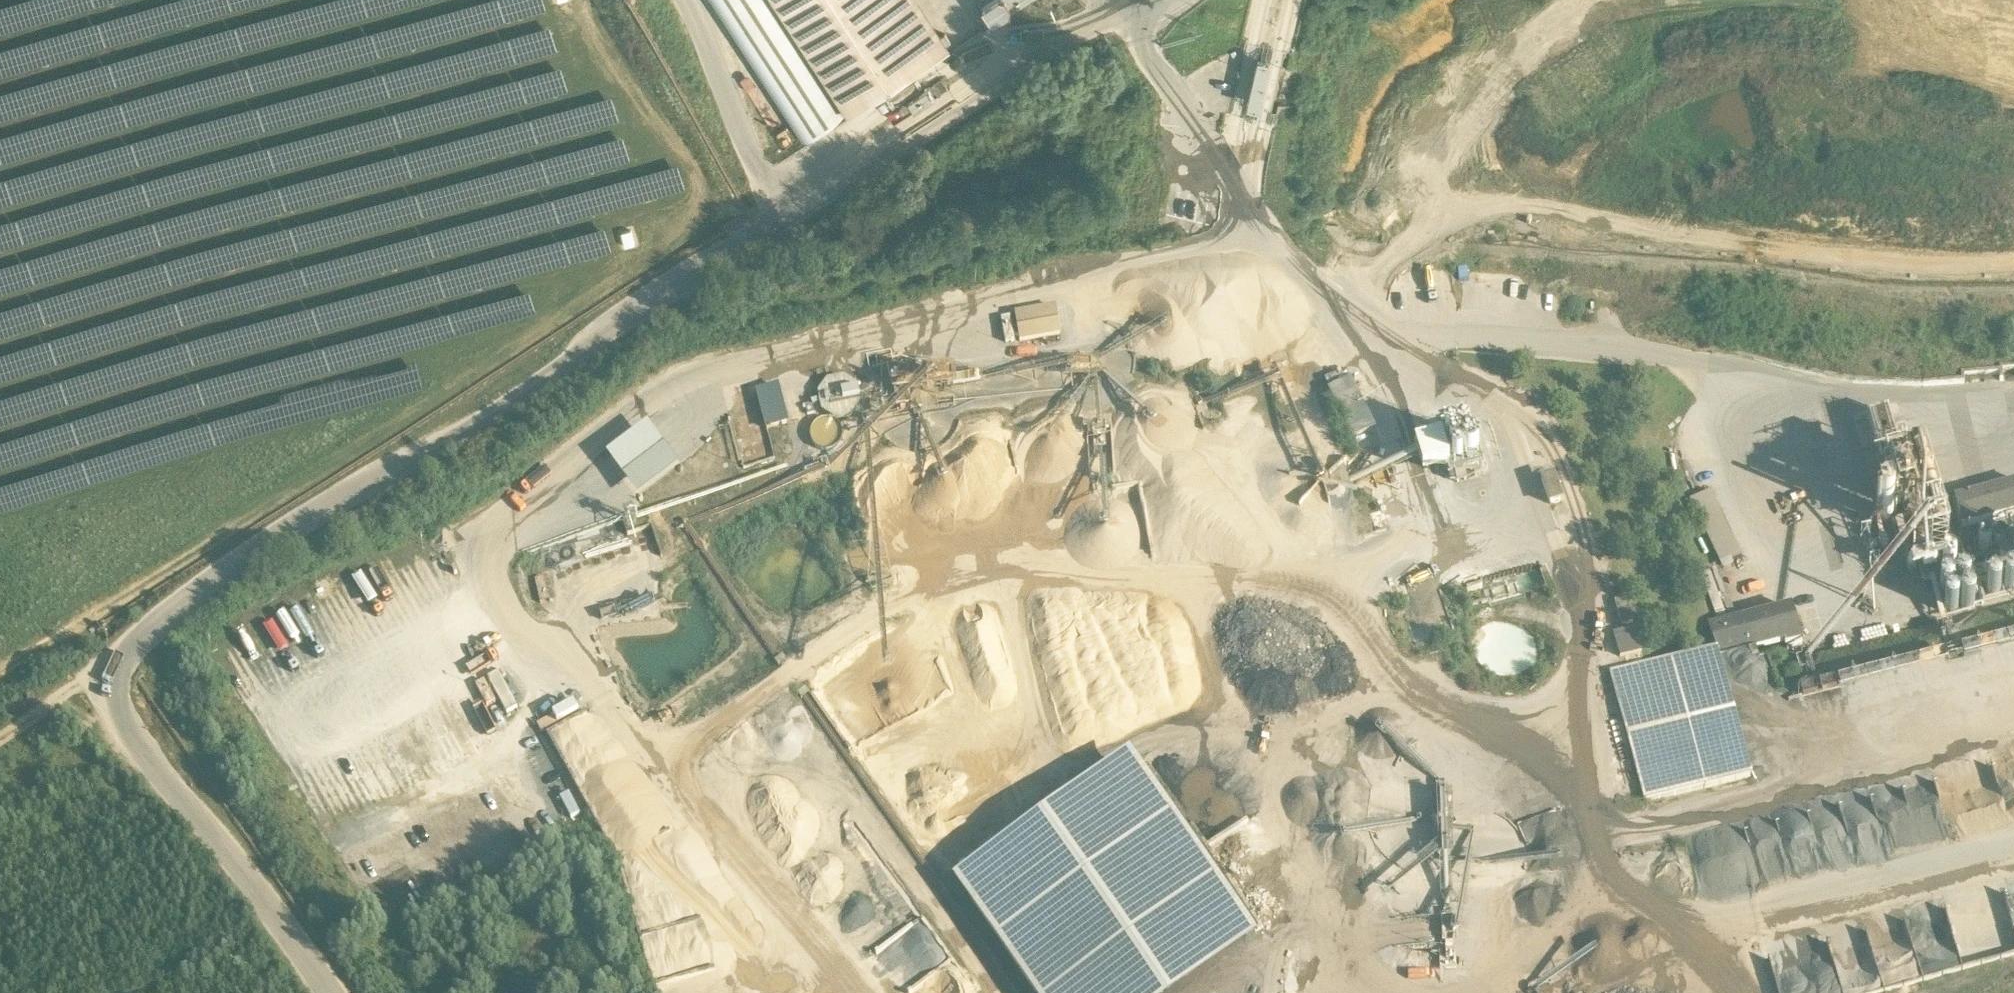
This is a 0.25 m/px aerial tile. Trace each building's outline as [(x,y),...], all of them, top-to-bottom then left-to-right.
[(771,0),(709,0),(801,142),(844,114),(771,0)] [(895,0),(775,0),(848,113),(932,58),(895,0)] [(982,9),(992,25),(1031,0),(995,0),(982,9)] [(1260,104),(1270,61),(1246,55),(1235,98),(1260,104)] [(928,86),(908,99),(914,109),(934,96),(928,86)] [(1233,112),(1251,115),(1253,104),(1235,100),(1233,112)] [(1013,343),(1062,334),(1056,304),(1007,313),(1013,343)] [(1373,425),(1346,374),(1322,386),(1349,437),(1373,425)] [(851,375),(813,380),(817,416),(855,412),(851,375)] [(774,382),(752,386),(758,426),(781,423),(774,382)] [(1914,476),(1889,388),(1868,394),(1893,482),(1914,476)] [(1470,424),(1435,434),(1438,443),(1441,442),(1449,469),(1446,470),(1449,479),(1483,469),(1470,424)] [(1438,443),(1415,450),(1422,476),(1446,470),(1449,469),(1441,442),(1438,443)] [(1956,475),(1964,502),(2013,488),(2013,458),(1956,475)] [(1714,467),(1689,478),(1718,544),(1743,533),(1714,467)] [(1933,475),(1920,479),(1926,500),(1939,496),(1933,475)] [(1894,494),(1894,491),(1893,488),(1892,486),(1889,484),(1887,484),(1884,484),(1881,486),(1880,488),(1879,491),(1880,494),(1882,497),(1884,498),(1887,499),(1890,498),(1892,496),(1894,494)] [(1872,500),(1872,497),(1872,495),(1870,493),(1868,491),(1865,491),(1863,491),(1861,493),(1859,495),(1859,498),(1859,500),(1861,502),(1863,504),(1866,504),(1868,504),(1870,502),(1872,500)] [(1903,500),(1895,503),(1909,550),(1917,548),(1903,500)] [(1995,515),(1994,518),(1995,520),(1996,522),(1998,524),(2001,524),(2003,524),(2005,522),(2007,520),(2007,518),(2007,515),(2005,513),(2003,512),(2001,511),(1998,512),(1996,513),(1995,515)] [(1992,524),(1992,522),(1992,519),(1990,517),(1988,516),(1986,516),(1983,516),(1981,518),(1980,520),(1979,522),(1980,525),(1981,527),(1983,528),(1986,529),(1988,528),(1990,527),(1992,524)] [(2013,537),(2013,535),(2013,532),(2011,530),(2009,529),(2007,528),(2004,529),(2002,530),(2001,533),(2000,535),(2001,538),(2002,540),(2004,541),(2007,542),(2010,541),(2012,539),(2013,537)] [(1776,595),(1708,615),(1718,648),(1786,627),(1776,595)] [(1615,661),(1633,655),(1625,632),(1607,638),(1615,661)] [(1717,650),(1609,680),(1643,803),(1751,773),(1717,650)] [(502,708),(518,700),(499,663),(483,672),(502,708)] [(1827,664),(1795,679),(1800,690),(1832,675),(1827,664)] [(569,696),(543,706),(547,717),(573,707),(569,696)] [(963,894),(1031,992),(1176,992),(1246,945),(1133,778),(963,894)] [(1786,963),(1767,969),(1774,992),(1836,992),(1820,941),(1783,953),(1786,963)]
